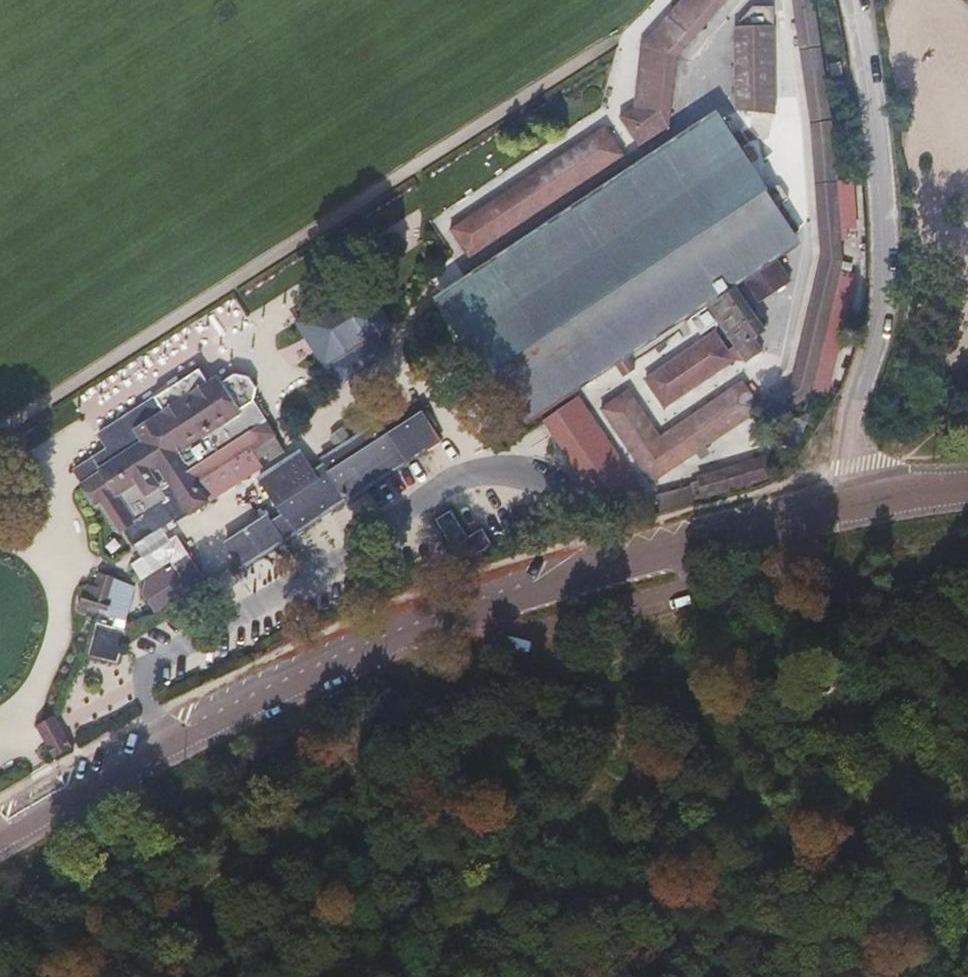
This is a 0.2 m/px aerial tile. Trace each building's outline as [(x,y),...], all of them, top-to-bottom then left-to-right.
[(639,147),(668,128),(675,56),(725,0),(681,0),(640,47),(634,108),(620,118),(639,147)] [(782,412),(810,393),(841,260),(831,125),(811,0),(791,0),(810,124),(821,258),(792,383),(772,397),(782,412)] [(735,31),(736,114),(773,115),(771,6),(751,7),(735,31)] [(734,129),(728,120),(727,119),(724,119),(721,119),(717,122),(445,302),(471,342),(466,346),(482,371),(488,367),(520,414),(791,234),(797,229),(798,226),(798,224),(783,202),(788,198),(781,186),(779,185),(776,184),(774,185),(763,191),(747,166),(755,159),(746,145),(750,141),(741,128),(739,127),(734,129)] [(459,242),(468,257),(623,154),(605,127),(450,229),(459,242)] [(776,262),(746,280),(759,301),(790,282),(776,262)] [(708,304),(744,360),(760,350),(752,337),(762,329),(734,286),(708,304)] [(716,333),(645,377),(662,404),(732,360),(716,333)] [(261,466),(251,448),(259,444),(269,460),(283,451),(252,402),(258,385),(250,372),(233,372),(220,380),(218,378),(164,412),(137,431),(143,443),(103,470),(104,473),(86,486),(116,535),(123,532),(133,546),(170,521),(162,506),(168,501),(159,486),(168,481),(189,513),(201,505),(261,466)] [(600,408),(650,482),(761,407),(743,380),(660,435),(628,389),(600,408)] [(259,476),(286,519),(324,494),(332,507),(404,461),(387,432),(405,420),(387,393),(367,407),(375,421),(318,457),(322,464),(310,471),(297,451),(259,476)] [(638,488),(576,395),(543,417),(606,508),(638,488)] [(404,461),(438,437),(422,410),(405,420),(387,432),(404,461)] [(438,521),(454,547),(467,539),(451,513),(438,521)] [(238,562),(241,567),(282,540),(267,516),(226,543),(238,562)] [(170,561),(191,591),(205,583),(175,539),(133,566),(142,579),(170,561)] [(87,655),(116,664),(121,650),(126,632),(125,623),(135,588),(98,573),(95,583),(94,587),(86,585),(79,607),(100,612),(99,614),(87,655)] [(35,727),(52,761),(71,749),(54,717),(50,719),(43,723),(35,727)]
